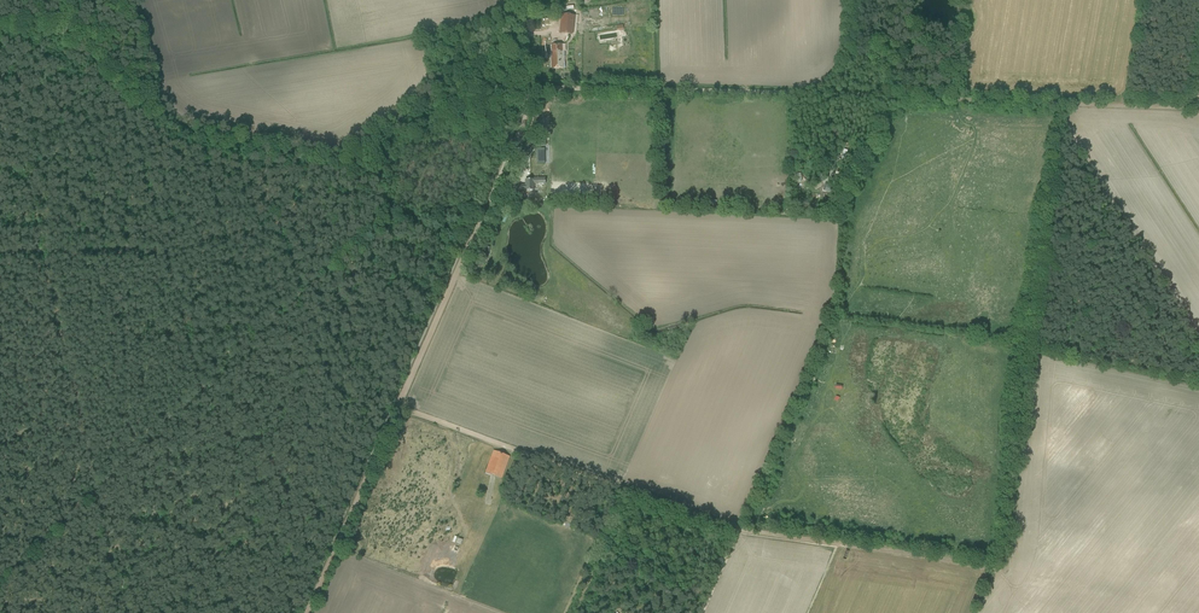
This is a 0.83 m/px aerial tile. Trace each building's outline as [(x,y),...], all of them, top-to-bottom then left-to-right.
[(560,33),(571,34),(572,21),(574,21),(574,16),(562,15),(560,33)] [(563,68),(562,51),(566,51),(565,45),(552,45),(553,58),(552,58),(552,68),(563,68)] [(536,149),(537,164),(545,164),(544,148),(536,149)] [(837,182),(846,184),(849,174),(838,171),(836,176),(839,177),(837,182)] [(801,177),(800,173),(794,174),(795,178),(793,179),(794,183),(800,182),(799,178),(801,177)] [(516,190),(526,190),(526,191),(534,190),(533,186),(535,186),(535,184),(545,184),(545,178),(534,178),(534,180),(525,180),(526,185),(516,185),(516,190)] [(822,203),(830,206),(836,189),(830,187),(827,195),(825,195),(822,203)] [(1126,323),(1124,325),(1122,323),(1119,326),(1125,333),(1130,328),(1126,323)] [(485,473),(501,479),(510,456),(494,450),(485,473)]
